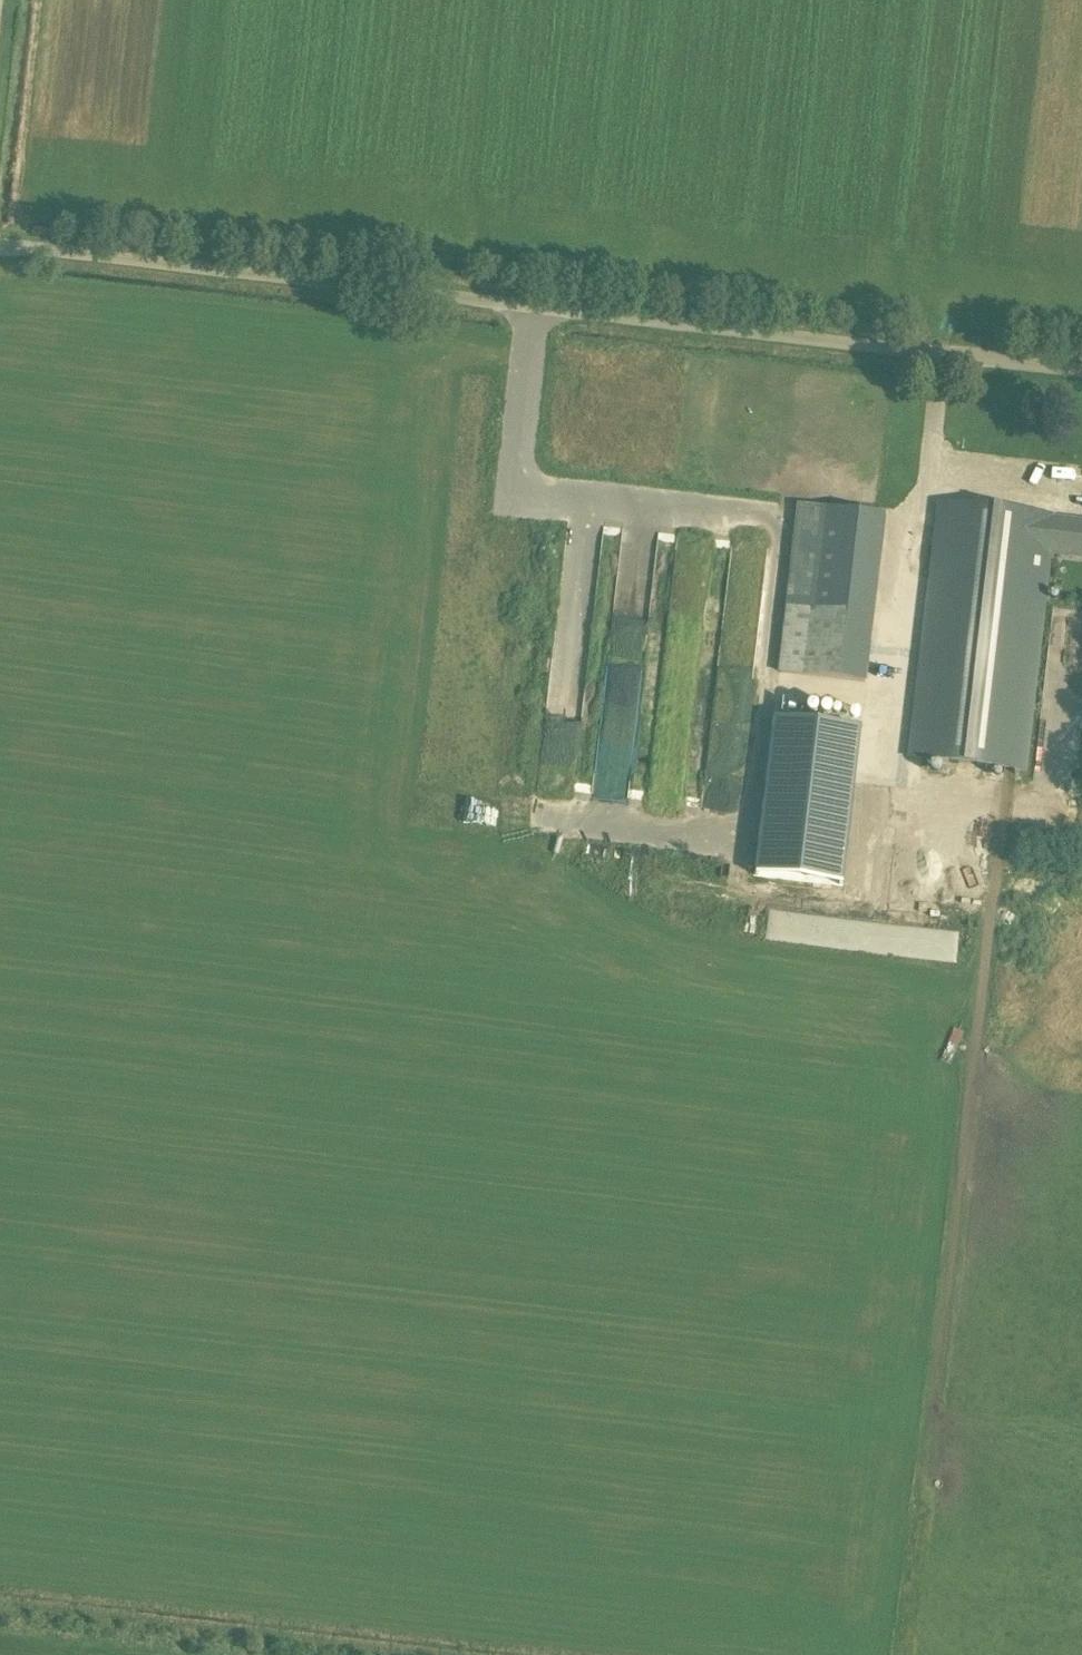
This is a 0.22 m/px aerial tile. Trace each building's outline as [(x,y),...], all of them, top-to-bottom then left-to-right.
[(1052,556),(1057,524),(1057,519),(942,505),(912,761),(1027,774),(1052,556)] [(886,516),(800,506),(798,526),(884,536),(886,516)] [(1052,556),(1081,559),(1081,527),(1057,524),(1052,556)] [(799,541),(794,593),(821,595),(794,601),(793,601),(790,631),(800,632),(799,633),(831,636),(833,620),(841,618),(843,630),(868,633),(872,581),(851,586),(850,598),(827,596),(829,578),(820,577),(818,569),(818,565),(813,542),(799,541)] [(869,663),(783,653),(781,675),(866,685),(869,663)] [(855,716),(773,707),(763,799),(845,808),(855,716)] [(844,821),(762,812),(757,856),(839,865),(844,821)] [(722,893),(700,897),(703,909),(724,904),(722,893)]
